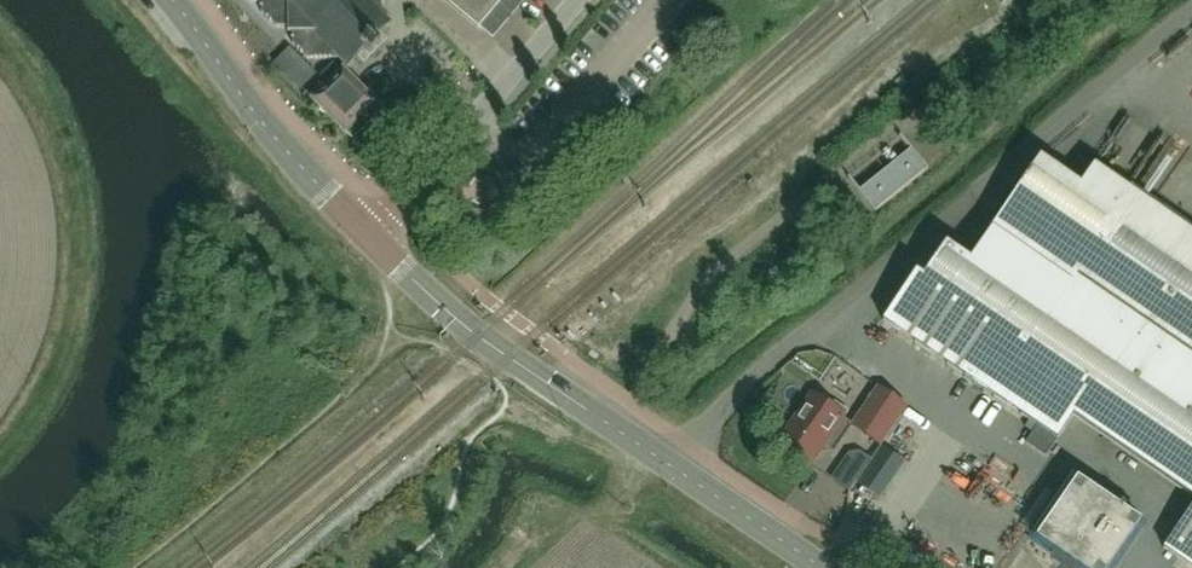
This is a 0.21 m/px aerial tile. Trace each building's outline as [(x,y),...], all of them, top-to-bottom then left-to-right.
[(248,1),(262,1),(263,2),(261,4),(261,14),(276,29),(288,28),(288,32),(292,32),(292,44),(306,59),(341,58),(349,66),(358,58),(364,64),(387,41),(381,34),(390,24),(383,18),(383,0),(247,0),(248,1)] [(502,0),(443,0),(477,29),(502,0)] [(353,140),(381,112),(334,65),(320,79),(329,87),(315,101),(320,107),(320,110),(324,114),(327,114),(353,140)] [(875,212),(928,170),(912,149),(859,192),(875,212)] [(884,322),(1039,426),(1027,443),(1046,455),(1074,414),(1191,494),(1191,232),(1093,166),(1080,186),(1039,159),(969,262),(944,245),(923,277),(916,273),(884,322)] [(332,352),(328,363),(347,370),(352,360),(332,352)] [(878,388),(864,409),(852,427),(865,435),(880,445),(906,406),(878,388)] [(831,408),(812,395),(778,443),(811,466),(847,412),(835,403),(831,408)] [(1077,480),(1036,540),(1059,555),(1055,560),(1067,567),(1111,567),(1141,524),(1077,480)] [(1165,545),(1191,563),(1191,505),(1165,545)]
